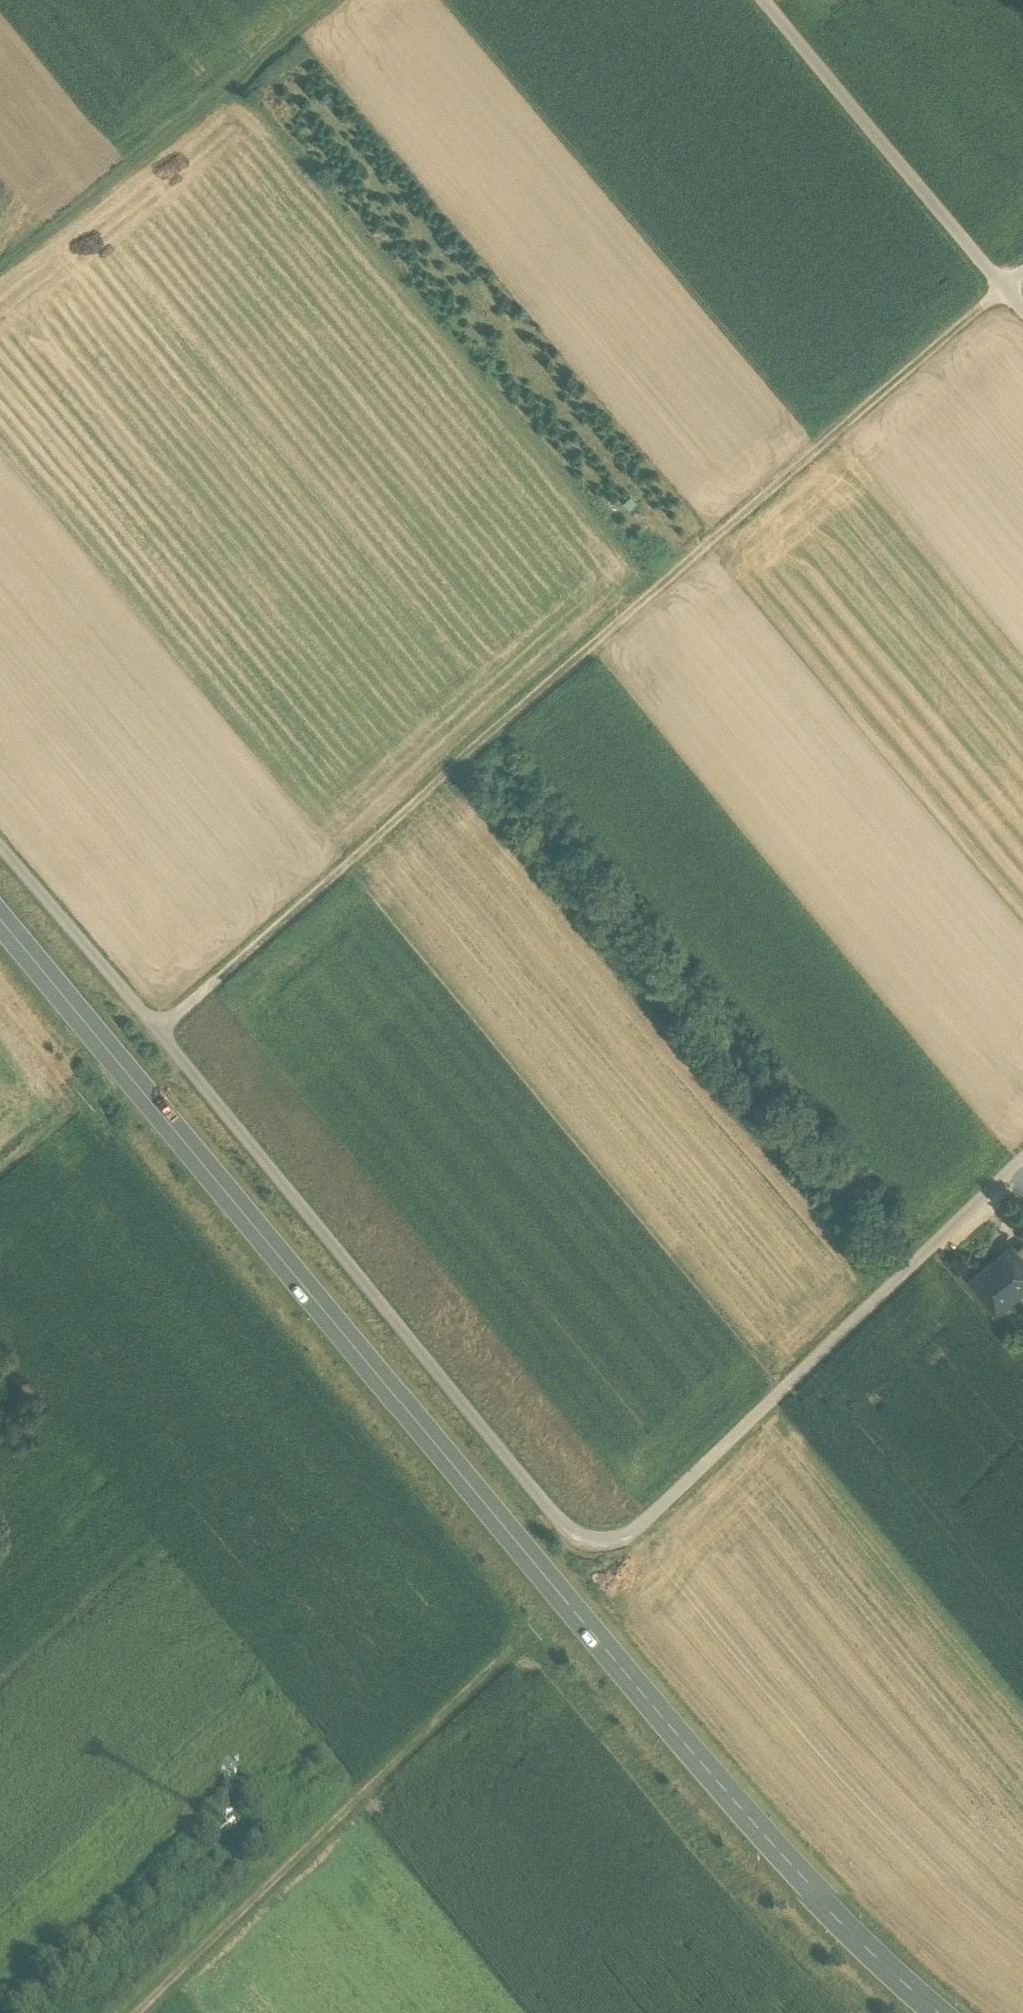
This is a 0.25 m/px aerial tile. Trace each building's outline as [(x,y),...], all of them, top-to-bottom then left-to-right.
[(1013,1247),(970,1281),(997,1315),(1022,1294),(1022,1260),(1017,1252),(1013,1247)]
